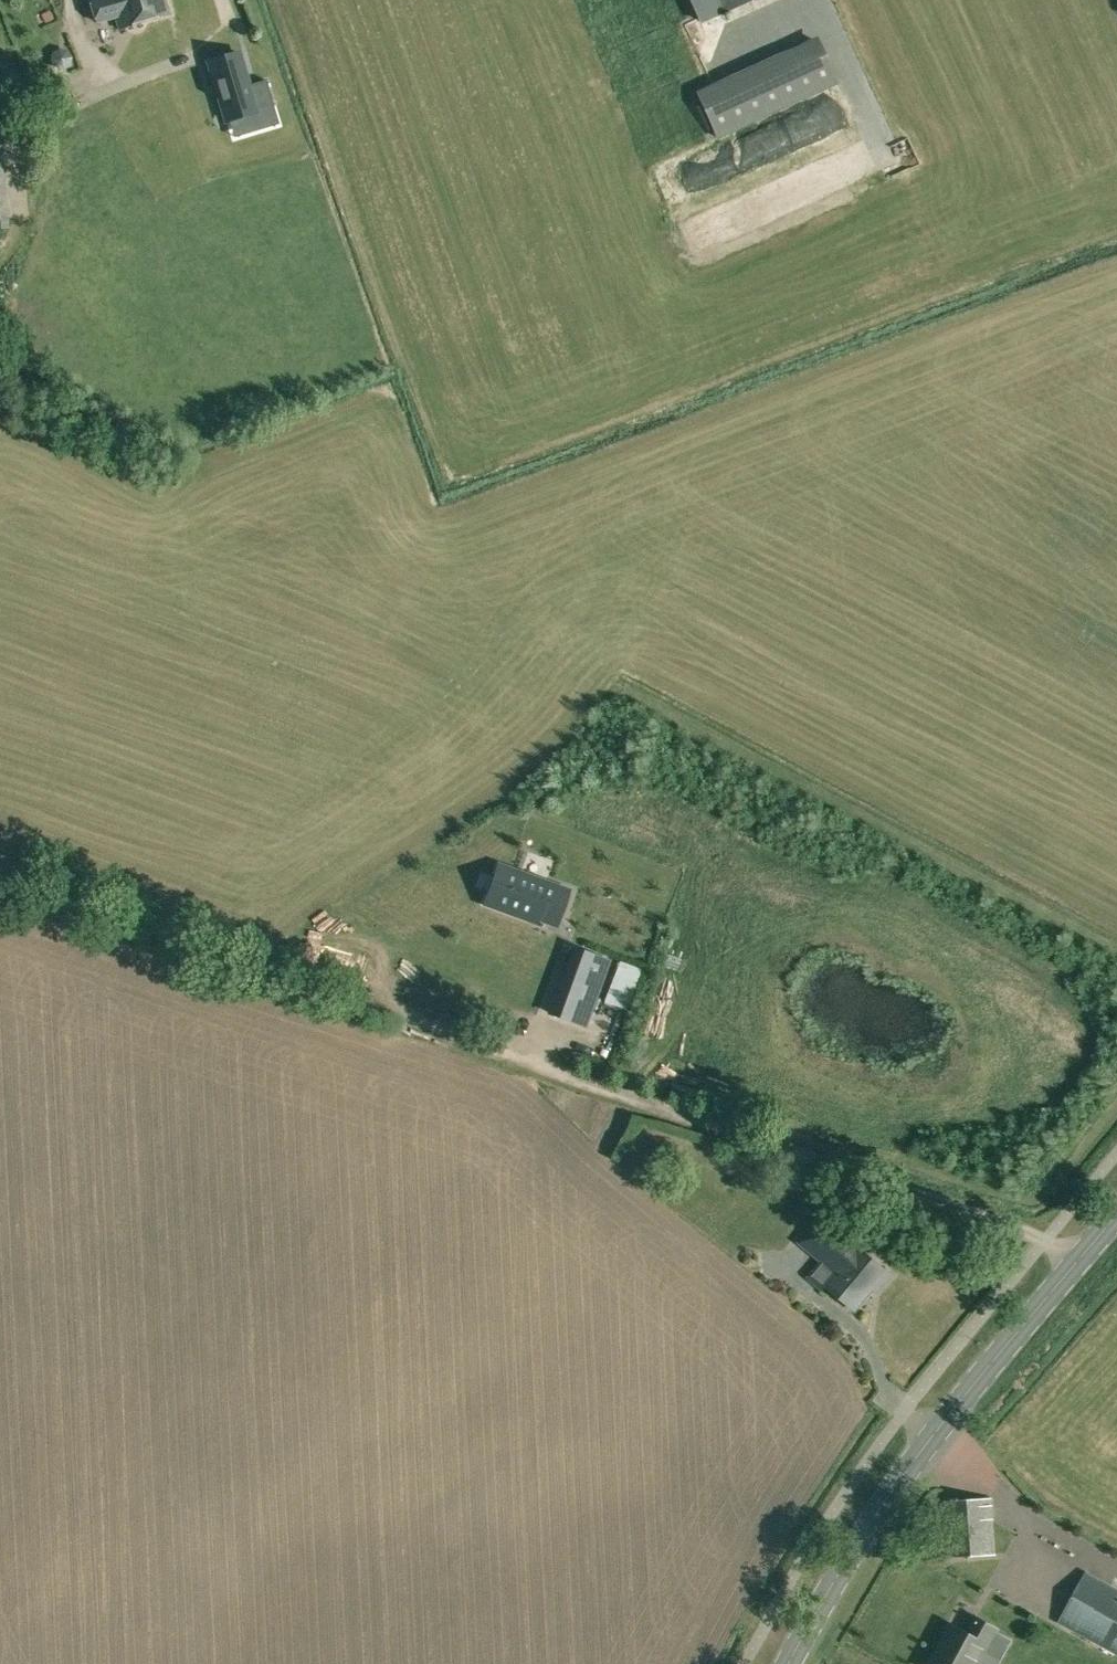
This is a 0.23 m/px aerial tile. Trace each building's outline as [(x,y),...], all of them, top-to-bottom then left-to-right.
[(98,23),(117,17),(120,28),(171,14),(167,0),(91,0),(98,23)] [(699,18),(701,22),(748,0),(691,0),(699,18)] [(821,43),(698,99),(717,142),(841,86),(821,43)] [(224,120),(228,119),(273,106),(265,80),(248,85),(239,53),(207,63),(224,120)] [(0,150),(0,219),(1,219),(11,218),(4,149),(0,150)] [(501,870),(489,906),(531,920),(532,916),(558,925),(569,893),(501,870)] [(564,986),(554,1016),(585,1027),(606,966),(594,962),(584,993),(564,986)] [(813,1274),(826,1284),(855,1309),(874,1287),(871,1285),(876,1280),(881,1285),(891,1273),(858,1245),(857,1247),(848,1238),(848,1237),(820,1213),(798,1239),(824,1261),(813,1274)] [(950,1556),(994,1553),(990,1497),(945,1500),(950,1556)] [(1086,1571),(1059,1621),(1116,1653),(1116,1588),(1086,1571)] [(967,1633),(952,1624),(930,1663),(978,1663),(997,1629),(976,1617),(967,1633)]
